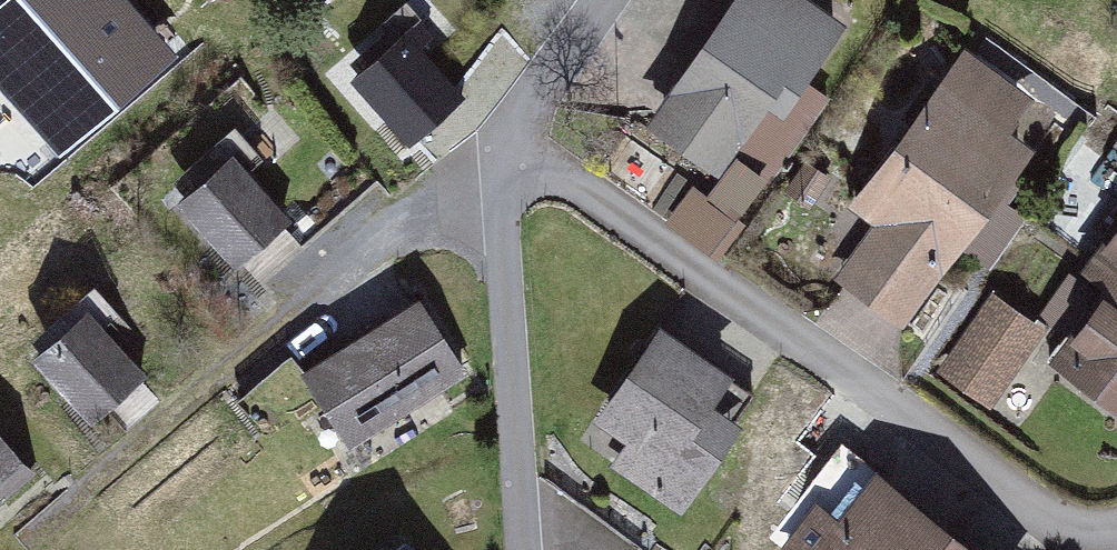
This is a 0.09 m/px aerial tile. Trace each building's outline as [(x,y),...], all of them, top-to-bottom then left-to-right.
[(782,0),(755,0),(665,124),(745,182),(844,45),(782,0)] [(411,43),(361,80),(417,154),(467,116),(411,43)] [(1040,120),(974,70),(869,210),(897,231),(861,279),(916,320),(1043,152),(1026,139),(1040,120)] [(236,164),(189,201),(242,268),(289,230),(236,164)] [(1099,278),(1116,291),(1116,254),(1099,278)] [(1052,335),(995,294),(933,378),(990,415),(1052,335)] [(1068,365),(1116,402),(1116,302),(1068,365)] [(430,315),(308,377),(346,449),(467,387),(430,315)] [(85,321),(42,354),(94,422),(137,389),(85,321)] [(744,386),(676,338),(613,425),(647,449),(633,469),(690,510),(743,436),(721,420),(744,386)] [(0,450),(0,495),(22,476),(0,450)] [(795,549),(975,549),(886,481),(841,538),(818,520),(795,549)]
